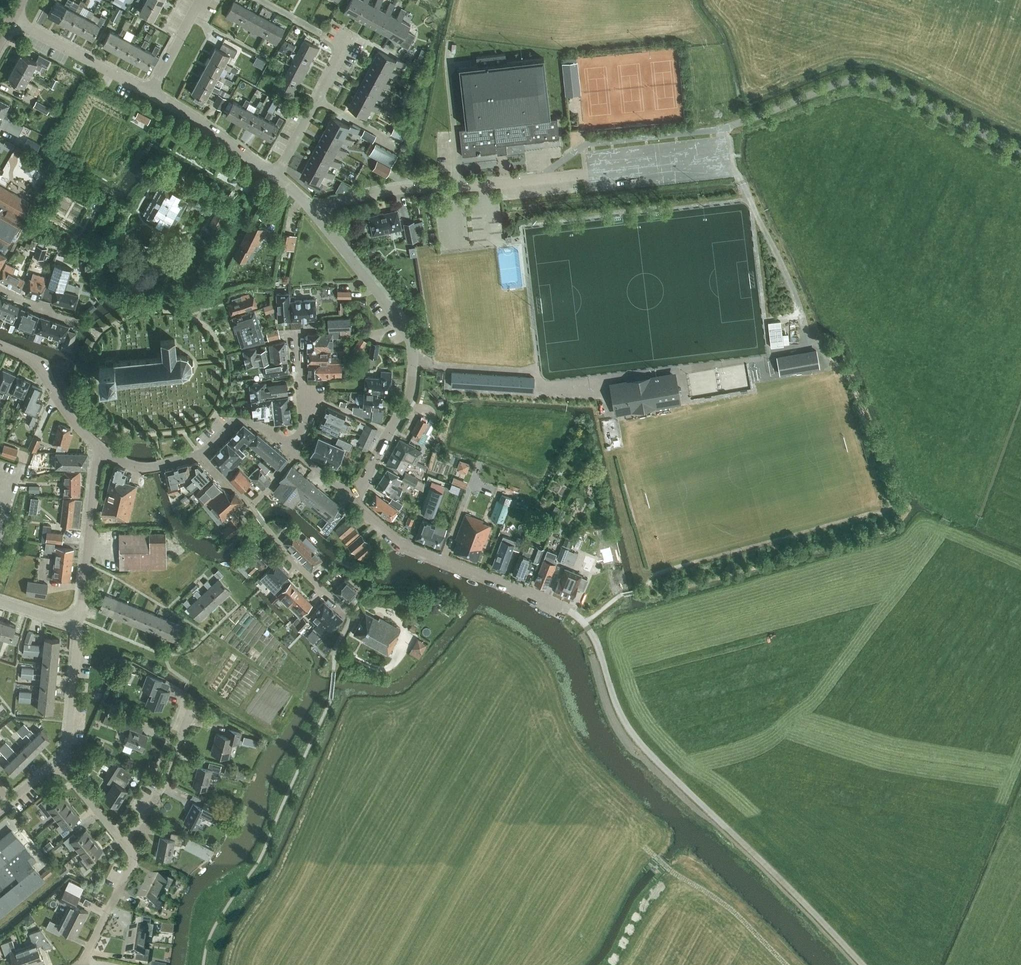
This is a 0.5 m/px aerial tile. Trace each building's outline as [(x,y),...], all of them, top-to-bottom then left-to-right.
[(59,21),(67,7),(68,7),(72,0),(67,0),(64,5),(56,1),(56,0),(49,0),(46,6),(51,9),(48,15),(59,21)] [(146,0),(139,0),(144,3),(139,12),(153,19),(159,8),(145,1),(146,0)] [(145,1),(159,8),(164,0),(146,0),(145,1)] [(356,18),(365,0),(350,0),(344,11),(356,18)] [(374,5),(371,3),(367,1),(368,0),(365,0),(356,18),(367,24),(376,6),(374,5)] [(378,30),(388,12),(385,11),(379,7),(383,0),(377,0),(374,5),(376,6),(367,24),(378,30)] [(233,20),(239,23),(247,8),(234,1),(225,17),(233,21),(233,20)] [(388,12),(378,30),(389,36),(399,18),(397,17),(390,14),(395,5),(390,2),(385,11),(388,12)] [(67,7),(59,21),(70,26),(78,12),(79,13),(83,6),(79,4),(75,11),(68,7),(67,7)] [(115,22),(122,11),(116,7),(110,19),(115,22)] [(244,27),(251,30),(259,15),(247,8),(239,23),(244,26),(244,27)] [(399,18),(389,36),(400,42),(399,44),(408,48),(415,35),(407,31),(410,25),(401,19),(406,11),(401,8),(397,17),(399,18)] [(86,17),(79,13),(78,12),(70,26),(81,32),(89,18),(90,19),(94,12),(90,9),(86,17)] [(89,18),(81,32),(92,38),(99,25),(101,25),(105,17),(101,15),(97,23),(90,19),(89,18)] [(258,33),(264,36),(272,22),(259,15),(251,30),(258,34),(258,33)] [(272,22),(264,36),(269,39),(269,40),(276,44),(285,29),(272,22)] [(103,44),(114,50),(122,36),(123,37),(127,30),(123,27),(119,35),(110,30),(103,44)] [(122,36),(114,50),(126,56),(133,42),(134,43),(138,36),(134,33),(130,41),(123,37),(122,36)] [(144,48),(145,49),(149,41),(145,39),(141,46),(134,43),(133,42),(126,56),(137,62),(144,48)] [(304,40),(297,52),(311,60),(314,55),(315,55),(319,48),(304,40)] [(216,47),(210,58),(223,65),(222,67),(230,71),(235,73),(237,70),(232,67),(225,63),(229,54),(234,57),(237,50),(223,42),(219,49),(216,47)] [(295,45),(289,42),(286,46),(288,47),(292,50),(295,45)] [(282,44),(279,50),(285,53),(288,47),(286,46),(282,44)] [(152,52),(145,49),(144,48),(137,62),(147,68),(150,62),(155,65),(159,57),(156,55),(160,47),(156,45),(152,52)] [(422,48),(419,56),(424,58),(427,50),(422,48)] [(390,72),(391,70),(395,63),(404,68),(406,63),(397,58),(396,60),(379,51),(372,62),(390,72)] [(297,52),(290,65),(306,73),(309,66),(308,66),(311,60),(297,52)] [(15,65),(31,73),(34,67),(40,70),(42,65),(46,67),(50,60),(39,54),(35,61),(21,53),(15,65)] [(466,128),(459,129),(462,156),(480,154),(480,153),(506,150),(505,144),(559,138),(557,118),(550,119),(543,57),(506,62),(505,53),(476,57),(477,65),(459,67),(466,128)] [(210,58),(204,69),(217,76),(216,78),(224,82),(231,85),(233,81),(226,78),(219,74),(222,67),(223,65),(210,58)] [(566,96),(581,95),(578,61),(562,63),(566,96)] [(400,74),(391,70),(390,72),(372,62),(366,74),(384,83),(385,81),(389,74),(398,79),(400,74)] [(27,81),(31,73),(15,65),(8,77),(12,79),(10,82),(19,86),(21,84),(24,86),(24,85),(29,87),(27,91),(34,94),(38,87),(27,81)] [(290,65),(283,78),(298,85),(301,80),(302,81),(306,73),(290,65)] [(213,85),(216,78),(217,76),(204,69),(198,80),(211,87),(210,89),(218,93),(223,96),(225,92),(213,85)] [(394,86),(385,81),(384,83),(366,74),(360,85),(378,94),(379,92),(383,85),(392,90),(394,86)] [(54,88),(59,80),(53,77),(49,86),(54,88)] [(298,85),(283,78),(276,91),(292,99),(296,91),(295,91),(298,85)] [(207,96),(210,89),(211,87),(198,80),(192,92),(205,99),(204,100),(212,104),(214,100),(207,96)] [(388,97),(379,92),(378,94),(360,85),(354,96),(372,106),(373,103),(377,97),(386,101),(388,97)] [(227,98),(218,94),(212,105),(221,109),(227,98)] [(382,108),(373,103),(372,106),(354,96),(348,108),(366,117),(371,108),(380,113),(382,108)] [(226,115),(237,121),(248,100),(246,98),(242,106),(233,101),(226,115)] [(3,116),(9,118),(12,113),(6,110),(9,104),(0,99),(0,114),(3,116)] [(44,112),(47,106),(37,100),(33,106),(44,112)] [(237,121),(248,127),(259,106),(257,104),(253,112),(246,108),(250,101),(248,100),(237,121)] [(248,127),(259,133),(270,112),(268,110),(264,118),(257,114),(261,107),(259,106),(248,127)] [(138,112),(135,117),(148,124),(150,118),(138,112)] [(270,112),(259,133),(271,139),(278,126),(279,126),(283,119),(279,116),(275,124),(268,120),(272,113),(270,112)] [(4,128),(18,135),(23,126),(12,120),(9,118),(3,116),(0,114),(0,125),(4,128)] [(332,117),(326,129),(343,138),(345,136),(348,129),(357,134),(359,129),(350,124),(349,126),(332,117)] [(390,133),(396,136),(402,125),(396,122),(390,133)] [(402,125),(396,136),(402,139),(408,128),(402,125)] [(343,138),(326,129),(320,140),(337,149),(338,147),(342,140),(351,145),(353,140),(345,136),(343,138)] [(361,135),(373,141),(376,136),(364,130),(361,135)] [(39,146),(27,139),(24,145),(35,152),(39,146)] [(347,152),(338,147),(337,149),(320,140),(314,151),(331,161),(332,158),(336,151),(345,156),(347,152)] [(369,155),(375,158),(381,146),(375,143),(369,155)] [(380,161),(386,149),(381,146),(375,158),(380,161)] [(392,152),(386,149),(380,161),(386,164),(392,152)] [(325,172),(326,169),(330,163),(339,167),(341,163),(332,158),(331,161),(314,151),(308,162),(325,172)] [(397,155),(392,152),(386,164),(391,167),(397,155)] [(29,160),(25,168),(33,172),(37,165),(29,160)] [(363,163),(356,160),(351,170),(358,174),(363,163)] [(335,174),(326,169),(325,172),(308,162),(301,174),(307,177),(304,182),(320,191),(323,184),(320,182),(324,174),(333,179),(335,174)] [(391,168),(380,162),(375,171),(386,176),(391,168)] [(1,247),(4,242),(8,244),(19,224),(20,224),(25,216),(32,203),(0,185),(0,247),(1,247)] [(180,195),(172,190),(172,191),(164,187),(147,216),(155,221),(162,226),(163,225),(170,229),(187,200),(179,196),(180,195)] [(214,207),(198,198),(194,206),(199,209),(198,210),(203,213),(204,212),(210,215),(214,207)] [(217,231),(226,214),(218,209),(208,227),(217,231)] [(397,210),(369,216),(373,235),(401,228),(397,210)] [(265,234),(268,229),(252,221),(234,257),(246,263),(255,244),(258,246),(264,234),(265,234)] [(414,222),(404,224),(407,242),(417,239),(417,238),(420,237),(419,231),(423,230),(422,221),(414,223),(414,222)] [(283,233),(281,247),(288,249),(291,235),(283,233)] [(35,249),(38,241),(32,239),(29,248),(35,249)] [(37,245),(33,255),(44,259),(47,248),(37,245)] [(67,282),(71,268),(52,261),(42,297),(52,300),(75,306),(78,293),(80,286),(67,282)] [(3,268),(0,273),(0,280),(20,291),(24,279),(12,273),(15,268),(6,263),(3,268)] [(29,278),(25,293),(41,297),(46,282),(44,282),(45,276),(32,273),(31,278),(29,278)] [(246,291),(244,284),(229,289),(231,295),(246,291)] [(289,300),(289,293),(276,293),(277,301),(278,321),(291,320),(289,300)] [(250,298),(249,294),(232,299),(233,303),(228,304),(231,314),(257,307),(254,296),(250,298)] [(315,299),(295,300),(295,295),(290,296),(290,301),(291,320),(316,319),(315,299)] [(10,303),(2,299),(0,303),(0,317),(4,318),(10,303)] [(19,307),(10,303),(4,318),(13,322),(19,307)] [(274,311),(274,307),(274,303),(264,306),(266,313),(274,311)] [(33,332),(39,316),(22,308),(15,325),(33,332)] [(242,347),(265,341),(254,310),(232,317),(233,318),(232,318),(236,332),(237,332),(242,347)] [(71,348),(76,332),(68,329),(69,326),(40,316),(35,331),(64,340),(62,345),(71,348)] [(308,351),(330,351),(333,351),(332,337),(341,337),(341,336),(350,335),(349,328),(351,328),(350,317),(328,319),(328,329),(328,333),(307,333),(307,346),(307,347),(307,349),(308,350),(308,351)] [(781,321),(768,322),(771,347),(784,345),(781,321)] [(277,328),(266,331),(269,340),(280,337),(278,331),(277,328)] [(367,341),(360,337),(353,348),(359,352),(367,341)] [(175,339),(160,340),(162,357),(115,361),(114,359),(113,360),(105,360),(106,365),(98,365),(100,382),(114,380),(115,385),(117,385),(116,383),(126,382),(126,386),(128,385),(128,382),(134,381),(135,385),(137,385),(136,381),(143,380),(143,384),(145,384),(145,380),(153,379),(154,383),(156,383),(155,379),(163,378),(163,382),(165,382),(165,378),(172,377),(172,381),(175,381),(174,377),(181,377),(183,381),(185,380),(184,376),(188,374),(189,376),(191,375),(189,373),(192,368),(193,369),(194,367),(192,367),(192,362),(193,361),(193,360),(191,361),(188,357),(188,355),(187,354),(187,356),(181,355),(181,353),(180,353),(180,355),(176,355),(175,339)] [(285,341),(269,344),(271,364),(287,361),(285,341)] [(380,343),(371,342),(369,356),(377,358),(380,343)] [(257,351),(256,348),(243,350),(247,367),(260,364),(268,362),(265,349),(257,351)] [(820,368),(816,349),(776,356),(780,375),(820,368)] [(308,363),(340,362),(340,358),(330,358),(330,351),(308,351),(308,363)] [(258,367),(252,368),(253,373),(259,372),(265,371),(266,375),(288,372),(287,361),(271,364),(258,367)] [(341,362),(340,362),(308,363),(308,378),(330,378),(332,375),(341,375),(341,362)] [(3,370),(0,377),(0,390),(4,392),(2,397),(7,399),(10,391),(21,395),(22,393),(24,394),(25,391),(26,392),(30,381),(17,376),(15,375),(3,370)] [(366,376),(364,392),(373,393),(377,393),(390,394),(391,376),(391,373),(381,372),(381,377),(366,376)] [(534,377),(508,375),(452,372),(451,386),(507,389),(534,391),(534,377)] [(678,401),(673,375),(612,386),(617,411),(678,401)] [(250,385),(252,401),(267,398),(267,396),(288,393),(286,382),(266,385),(265,383),(260,383),(257,381),(254,382),(252,384),(250,385)] [(38,400),(43,389),(32,385),(22,409),(33,414),(29,423),(31,424),(30,426),(32,427),(37,415),(43,402),(38,400)] [(371,408),(372,408),(373,393),(364,392),(364,394),(358,394),(356,396),(356,400),(358,403),(359,403),(359,407),(353,406),(352,412),(353,412),(362,416),(370,417),(371,408)] [(373,393),(372,408),(373,408),(372,420),(382,421),(383,408),(381,408),(382,396),(377,395),(377,393),(373,393)] [(273,403),(274,416),(275,423),(291,421),(288,395),(276,396),(277,402),(273,403)] [(267,398),(252,401),(254,419),(274,416),(273,403),(277,402),(276,396),(272,397),(267,398)] [(328,406),(323,417),(341,425),(347,428),(349,424),(345,423),(342,421),(345,414),(328,406)] [(341,425),(323,417),(318,428),(336,436),(339,429),(345,431),(347,428),(341,425)] [(419,418),(412,431),(420,436),(427,422),(419,418)] [(361,434),(372,439),(377,429),(366,423),(361,434)] [(58,447),(56,452),(64,453),(65,449),(67,450),(72,433),(69,432),(71,428),(59,424),(52,446),(58,447)] [(288,460),(285,457),(286,456),(257,433),(256,434),(243,424),(237,431),(237,430),(233,434),(234,434),(227,441),(235,448),(237,446),(238,446),(239,448),(244,442),(246,444),(248,442),(280,469),(288,460)] [(367,450),(372,439),(361,434),(356,445),(367,450)] [(36,451),(41,439),(33,436),(28,448),(36,451)] [(335,444),(319,437),(311,455),(336,466),(344,448),(349,450),(352,443),(338,437),(335,444)] [(393,452),(409,460),(415,463),(421,451),(415,448),(416,447),(400,439),(393,452)] [(235,449),(227,441),(210,458),(225,474),(246,454),(239,448),(238,446),(235,449)] [(15,458),(17,450),(4,445),(1,453),(15,458)] [(36,466),(40,455),(33,452),(30,464),(36,466)] [(64,453),(56,452),(55,468),(87,469),(88,453),(64,453)] [(402,473),(409,460),(393,452),(386,464),(402,473)] [(262,462),(260,460),(257,464),(267,473),(270,468),(262,461),(262,462)] [(460,460),(457,469),(466,473),(470,463),(460,460)] [(190,474),(191,476),(183,484),(191,492),(199,484),(202,486),(212,476),(198,462),(194,463),(195,470),(190,474)] [(178,484),(177,481),(185,480),(184,477),(189,472),(190,474),(195,470),(194,463),(188,464),(174,468),(165,470),(169,486),(178,484)] [(124,481),(125,479),(126,473),(123,473),(124,468),(114,465),(102,513),(129,520),(137,486),(123,483),(124,481)] [(595,468),(589,465),(586,471),(591,474),(595,468)] [(280,480),(283,483),(275,492),(291,505),(298,496),(298,495),(310,481),(292,466),(280,480)] [(271,480),(257,467),(248,476),(251,479),(253,478),(262,488),(271,480)] [(241,490),(243,488),(250,481),(240,469),(234,474),(231,471),(227,475),(230,479),(241,490)] [(397,475),(387,469),(376,487),(392,497),(389,501),(399,509),(403,504),(395,499),(402,489),(397,486),(400,480),(396,477),(397,475)] [(64,471),(64,483),(80,483),(80,471),(64,471)] [(418,478),(406,472),(402,479),(414,486),(418,478)] [(203,504),(223,488),(213,478),(195,495),(203,504)] [(340,505),(310,481),(298,495),(298,496),(328,520),(321,528),(328,533),(343,514),(336,509),(340,505)] [(445,486),(431,481),(421,510),(434,515),(445,486)] [(80,483),(64,483),(64,496),(80,496),(80,483)] [(37,487),(29,485),(27,492),(36,494),(37,487)] [(170,494),(179,492),(178,485),(168,487),(170,494)] [(202,505),(210,514),(218,523),(224,518),(226,521),(228,519),(232,523),(223,530),(228,537),(244,524),(240,519),(237,515),(233,510),(243,501),(235,492),(230,497),(223,488),(203,504),(202,505)] [(398,510),(376,494),(369,504),(391,520),(398,510)] [(78,526),(81,499),(64,497),(60,524),(78,526)] [(503,522),(509,504),(497,500),(491,518),(503,522)] [(483,522),(484,521),(465,514),(456,539),(458,540),(453,552),(477,560),(483,542),(485,543),(491,525),(483,522)] [(562,519),(558,517),(556,522),(555,521),(552,526),(564,531),(566,526),(560,523),(562,519)] [(336,530),(342,537),(354,527),(348,519),(336,530)] [(440,547),(446,532),(434,527),(435,524),(423,520),(416,538),(440,547)] [(278,523),(274,527),(278,532),(283,528),(278,523)] [(355,528),(343,538),(348,544),(360,533),(355,528)] [(283,542),(292,550),(302,540),(294,531),(283,542)] [(62,543),(63,533),(47,532),(47,536),(46,541),(62,543)] [(166,568),(166,533),(119,533),(120,569),(166,568)] [(361,534),(348,544),(354,551),(367,541),(361,534)] [(517,536),(515,540),(503,536),(497,551),(492,566),(504,570),(510,556),(512,548),(519,550),(523,538),(517,536)] [(303,561),(313,551),(309,546),(312,543),(305,537),(302,540),(292,550),(303,561)] [(566,538),(562,546),(557,558),(566,562),(569,552),(568,552),(569,549),(572,541),(566,538)] [(55,558),(72,560),(73,549),(54,547),(55,543),(46,542),(45,551),(56,552),(55,558)] [(273,560),(264,551),(256,542),(244,553),(249,558),(242,564),(241,562),(237,566),(247,576),(258,567),(261,571),(273,560)] [(367,561),(377,553),(367,542),(355,552),(361,558),(363,557),(367,561)] [(522,555),(520,554),(513,574),(525,578),(531,559),(538,562),(543,548),(536,546),(533,553),(524,550),(522,555)] [(547,549),(534,582),(546,587),(556,560),(554,559),(556,553),(547,549)] [(322,559),(313,551),(303,561),(312,570),(322,559)] [(589,572),(594,559),(588,556),(582,569),(589,572)] [(71,572),(72,560),(55,558),(54,570),(56,570),(55,578),(66,579),(67,571),(71,572)] [(289,574),(276,561),(267,570),(263,575),(262,574),(257,580),(260,584),(264,580),(274,591),(281,584),(280,582),(289,574)] [(333,566),(330,563),(324,568),(328,572),(333,566)] [(338,573),(332,567),(326,573),(333,579),(338,573)] [(565,568),(555,590),(572,597),(577,587),(583,589),(587,579),(581,577),(582,575),(565,568)] [(223,574),(218,569),(214,573),(219,578),(223,574)] [(209,588),(220,601),(231,591),(219,579),(212,585),(207,580),(204,583),(209,588)] [(342,583),(334,592),(348,604),(356,595),(355,594),(358,591),(345,580),(342,583)] [(28,581),(26,594),(46,597),(48,584),(28,581)] [(312,604),(301,594),(291,583),(281,592),(279,595),(283,599),(281,601),(284,604),(286,602),(300,616),(312,604)] [(199,587),(196,584),(190,589),(193,592),(199,587)] [(198,598),(210,610),(220,601),(209,588),(202,595),(197,590),(193,593),(198,598)] [(280,597),(276,593),(270,599),(274,603),(280,597)] [(99,610),(112,615),(118,600),(105,594),(99,610)] [(200,620),(210,610),(198,598),(191,604),(186,599),(183,602),(188,607),(188,608),(200,620)] [(112,615),(125,621),(131,605),(118,600),(112,615)] [(329,618),(335,611),(324,601),(311,615),(308,618),(316,625),(318,622),(319,623),(326,615),(329,618)] [(125,621),(138,626),(144,610),(131,605),(125,621)] [(138,626),(151,631),(157,615),(144,610),(138,626)] [(316,625),(314,627),(320,633),(325,628),(330,633),(343,618),(335,611),(329,618),(326,615),(319,623),(318,622),(316,625)] [(378,619),(365,612),(361,620),(358,625),(354,634),(364,640),(364,641),(388,655),(389,654),(389,655),(398,639),(397,638),(398,638),(396,637),(401,629),(379,617),(378,619)] [(151,631),(163,636),(170,620),(157,615),(151,631)] [(304,617),(302,619),(295,625),(300,630),(309,622),(304,617)] [(170,620),(163,636),(177,642),(183,626),(170,620)] [(4,637),(11,639),(10,642),(16,644),(19,635),(13,633),(16,625),(4,622),(0,634),(0,651),(4,637)] [(412,622),(411,624),(409,629),(414,632),(418,626),(412,622)] [(309,634),(308,637),(310,639),(316,633),(312,630),(309,634)] [(31,642),(34,633),(28,631),(25,641),(31,642)] [(411,651),(421,656),(429,640),(419,635),(411,651)] [(24,648),(59,652),(60,639),(45,638),(44,645),(24,643),(24,648)] [(43,655),(42,662),(57,664),(59,652),(24,648),(23,653),(43,655)] [(42,662),(41,673),(41,674),(56,675),(57,664),(42,662)] [(135,673),(128,670),(123,679),(130,683),(135,673)] [(33,672),(21,671),(21,676),(33,677),(41,678),(40,686),(55,687),(56,675),(41,674),(41,673),(33,673),(33,672)] [(163,681),(148,675),(143,688),(151,691),(147,703),(161,709),(166,697),(167,698),(170,691),(160,688),(162,681),(163,681)] [(40,686),(39,698),(54,699),(55,687),(40,686)] [(54,699),(39,698),(38,709),(53,711),(54,699)] [(120,710),(112,707),(109,714),(118,717),(120,710)] [(143,727),(134,724),(123,720),(119,730),(129,734),(125,743),(142,750),(147,735),(141,733),(143,727)] [(30,729),(24,724),(21,727),(27,732),(30,729)] [(21,727),(17,730),(23,736),(27,732),(21,727)] [(32,738),(32,739),(36,743),(41,748),(50,739),(41,730),(36,734),(31,729),(30,729),(27,732),(32,738)] [(241,732),(229,729),(227,736),(217,733),(212,753),(228,757),(232,741),(238,743),(241,732)] [(23,736),(22,737),(28,743),(23,748),(32,757),(41,748),(36,743),(32,739),(32,738),(27,732),(23,736)] [(12,747),(6,741),(4,743),(2,745),(8,751),(12,747)] [(2,745),(0,747),(0,750),(5,755),(8,751),(2,745)] [(18,753),(12,747),(8,751),(14,756),(14,757),(22,766),(32,757),(23,748),(18,753)] [(14,756),(8,751),(5,755),(10,760),(4,766),(13,775),(22,766),(14,757),(14,756)] [(105,798),(117,805),(127,789),(123,787),(132,773),(115,761),(104,778),(113,784),(105,798)] [(208,768),(198,765),(193,786),(207,789),(211,773),(218,775),(221,765),(209,762),(208,768)] [(226,766),(224,774),(235,777),(237,769),(226,766)] [(56,818),(71,806),(63,796),(54,804),(47,796),(37,804),(48,816),(52,813),(56,818)] [(193,802),(184,821),(197,828),(204,813),(216,819),(221,810),(205,802),(202,807),(193,802)] [(79,816),(71,806),(56,818),(61,824),(56,827),(63,836),(73,828),(70,824),(79,816)] [(0,840),(0,914),(44,878),(56,869),(53,865),(41,875),(32,864),(36,860),(12,830),(0,840)] [(79,852),(94,840),(86,830),(77,837),(73,833),(64,841),(71,850),(75,846),(79,852)] [(183,835),(171,832),(170,838),(160,836),(156,857),(171,860),(174,844),(181,845),(183,835)] [(55,845),(51,840),(41,848),(45,853),(50,849),(53,847),(55,845)] [(102,850),(94,840),(79,852),(84,857),(79,861),(86,869),(96,861),(93,857),(102,850)] [(59,842),(55,845),(53,847),(57,850),(62,846),(59,842)] [(65,865),(59,870),(62,875),(69,870),(65,865)] [(143,887),(160,896),(163,890),(168,892),(173,882),(162,876),(159,881),(149,876),(143,887)] [(157,902),(160,896),(143,887),(137,899),(148,904),(145,909),(156,914),(162,904),(157,902)] [(64,915),(82,924),(88,912),(74,905),(79,895),(66,888),(59,901),(69,906),(64,915)] [(76,936),(82,924),(64,915),(59,924),(50,920),(46,928),(59,934),(62,929),(76,936)] [(128,929),(126,942),(145,944),(146,937),(151,938),(153,927),(150,927),(151,920),(142,918),(141,925),(140,931),(128,929)] [(170,927),(162,926),(160,933),(168,935),(170,927)] [(30,964),(31,964),(43,961),(37,946),(43,944),(44,949),(53,946),(41,929),(29,933),(33,943),(23,947),(30,964)] [(23,947),(16,949),(12,939),(1,943),(6,957),(12,955),(15,964),(30,964),(23,947)] [(126,942),(124,954),(136,956),(135,962),(147,964),(149,952),(144,951),(145,944),(126,942)]
